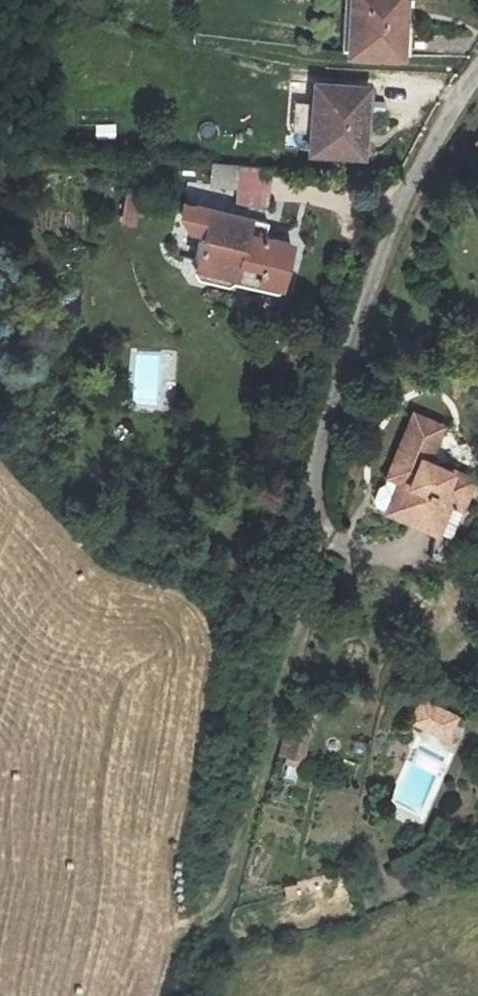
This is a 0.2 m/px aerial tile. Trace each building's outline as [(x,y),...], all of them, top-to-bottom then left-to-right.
[(351,57),(407,58),(409,3),(388,2),(388,0),(354,0),(351,57)] [(370,88),(316,86),(312,155),(366,158),(370,88)] [(310,133),(311,104),(296,104),(295,133),(310,133)] [(273,178),(240,171),(234,210),(266,214),(273,178)] [(121,224),(137,228),(145,192),(129,188),(121,224)] [(269,227),(198,216),(193,238),(207,241),(201,273),(210,283),(223,285),(234,277),(246,280),(245,290),(290,298),(299,248),(266,242),(269,227)] [(441,509),(452,514),(465,487),(421,466),(438,430),(411,418),(382,480),(394,486),(406,492),(392,521),(428,538),(441,509)] [(406,492),(394,486),(380,515),(392,521),(406,492)] [(438,543),(452,514),(441,509),(428,538),(438,543)] [(415,723),(449,739),(459,719),(424,703),(415,723)] [(303,762),(312,736),(287,728),(279,754),(303,762)] [(281,890),(286,906),(307,899),(302,883),(281,890)]
